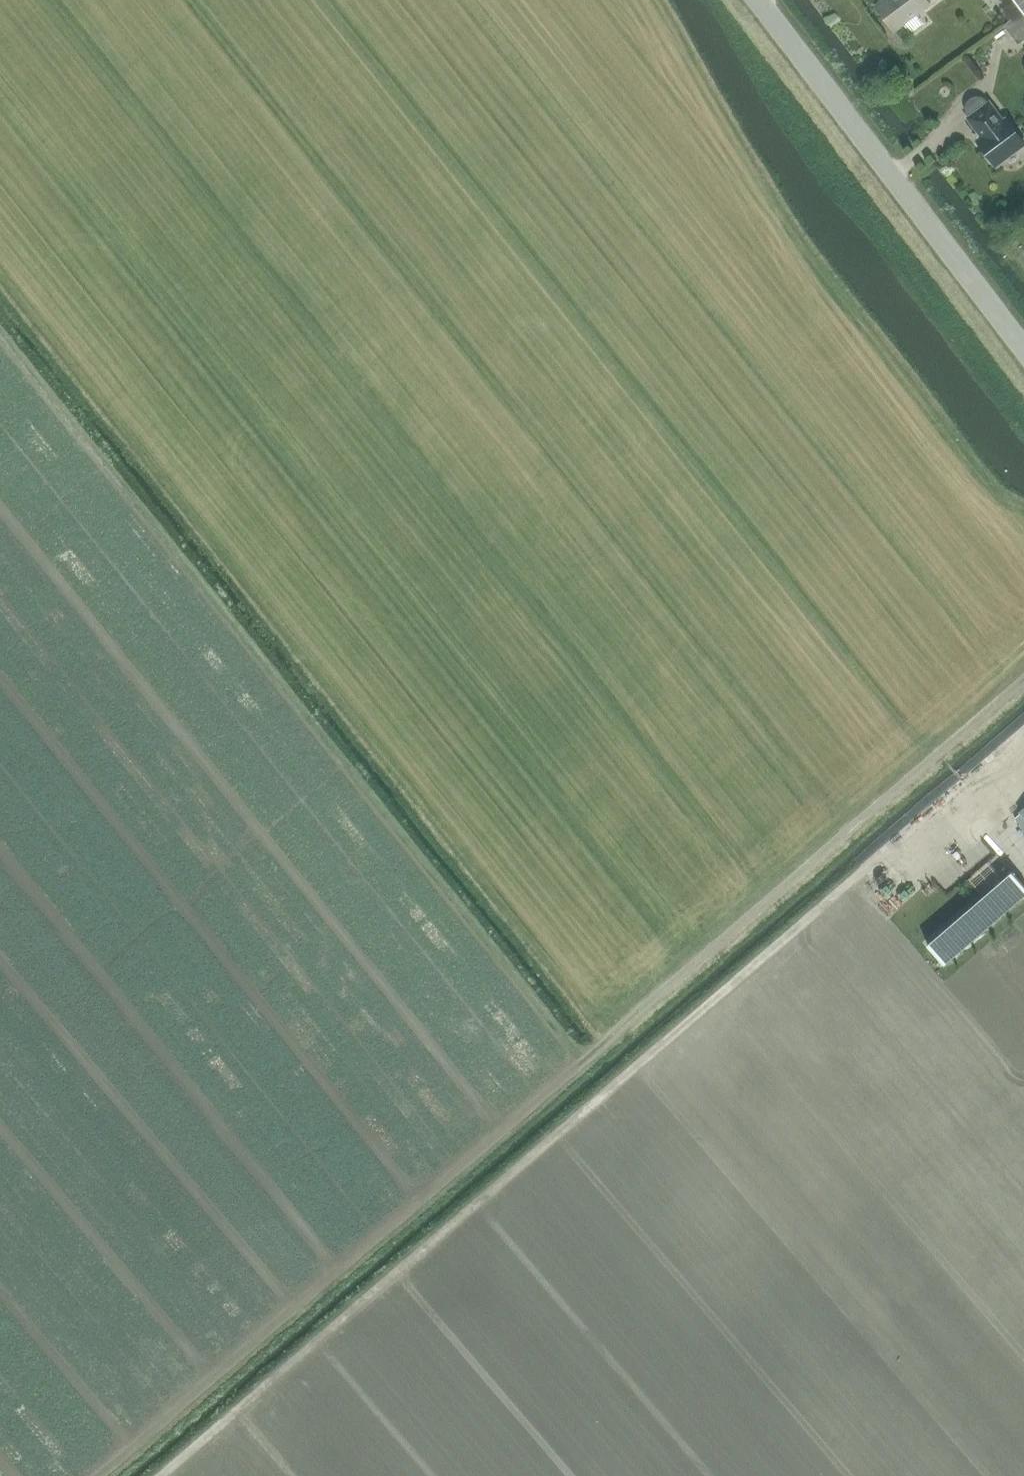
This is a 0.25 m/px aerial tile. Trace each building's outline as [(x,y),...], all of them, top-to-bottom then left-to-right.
[(876,5),(895,30),(930,3),(927,0),(884,0),(876,5)] [(1023,10),(1023,12),(1023,0),(1015,0),(1023,10)] [(1023,39),(1023,12),(1023,10),(1004,25),(1018,44),(1023,39)] [(1004,119),(990,101),(968,118),(982,136),(977,140),(997,166),(1023,146),(1023,142),(1006,118),(1004,119)] [(1023,860),(1023,841),(1019,838),(1011,853),(1023,860)] [(928,944),(945,963),(1023,895),(1023,885),(1012,871),(928,944)]
